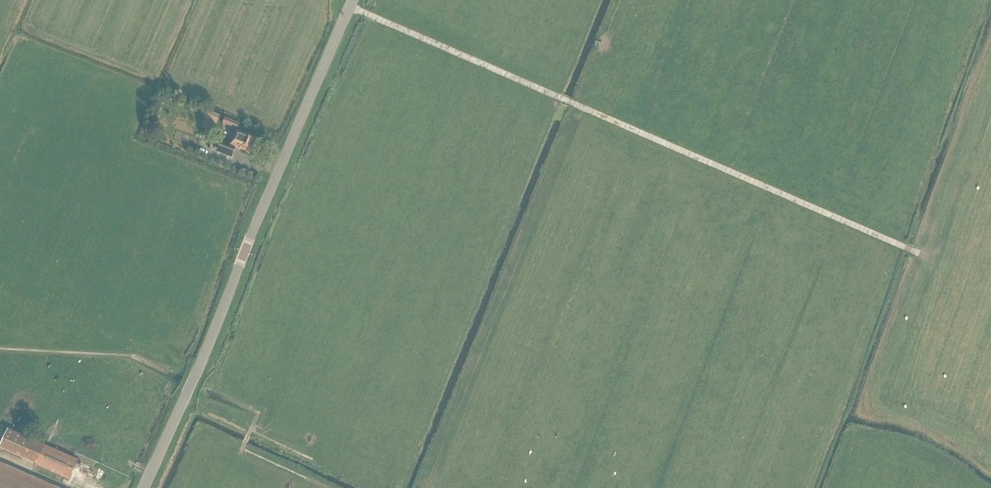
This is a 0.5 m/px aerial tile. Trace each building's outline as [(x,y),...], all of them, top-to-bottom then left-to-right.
[(203,118),(217,124),(220,116),(207,111),(203,118)] [(226,115),(222,124),(236,130),(240,121),(226,115)] [(217,152),(232,158),(236,149),(235,149),(236,147),(239,149),(250,153),(256,139),(245,135),(236,132),(230,145),(231,145),(230,147),(221,144),(217,152)] [(69,481),(78,461),(8,430),(1,447),(37,463),(36,467),(69,481)] [(0,464),(0,487),(54,487),(0,464)]
